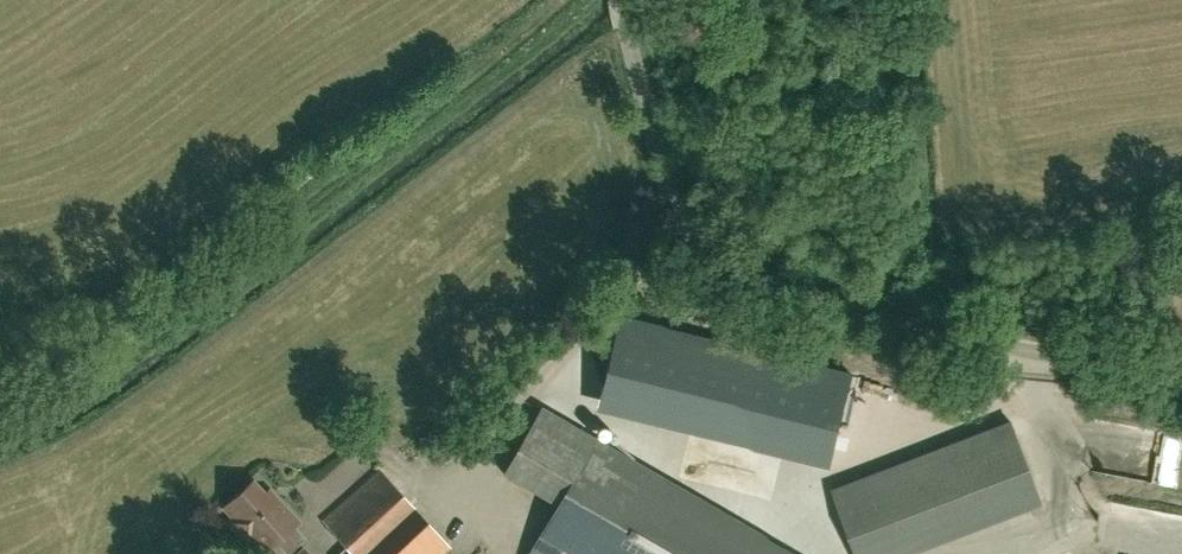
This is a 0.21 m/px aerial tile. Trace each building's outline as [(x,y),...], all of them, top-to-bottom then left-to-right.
[(540,408),(501,475),(555,506),(545,523),(548,524),(530,553),(785,553),(540,408)] [(782,438),(766,450),(788,481),(804,469),(782,438)] [(323,521),(346,547),(339,553),(441,553),(447,548),(378,471),(323,521)] [(1049,507),(1037,471),(855,533),(862,553),(914,553),(1049,507)] [(293,525),(297,522),(275,499),(271,502),(252,481),(225,507),(226,508),(229,505),(238,515),(230,522),(247,540),(251,535),(268,553),(287,553),(296,545),(285,533),(293,525)] [(877,483),(842,495),(855,535),(890,523),(877,483)] [(1134,520),(1112,530),(1117,542),(1139,532),(1134,520)]
